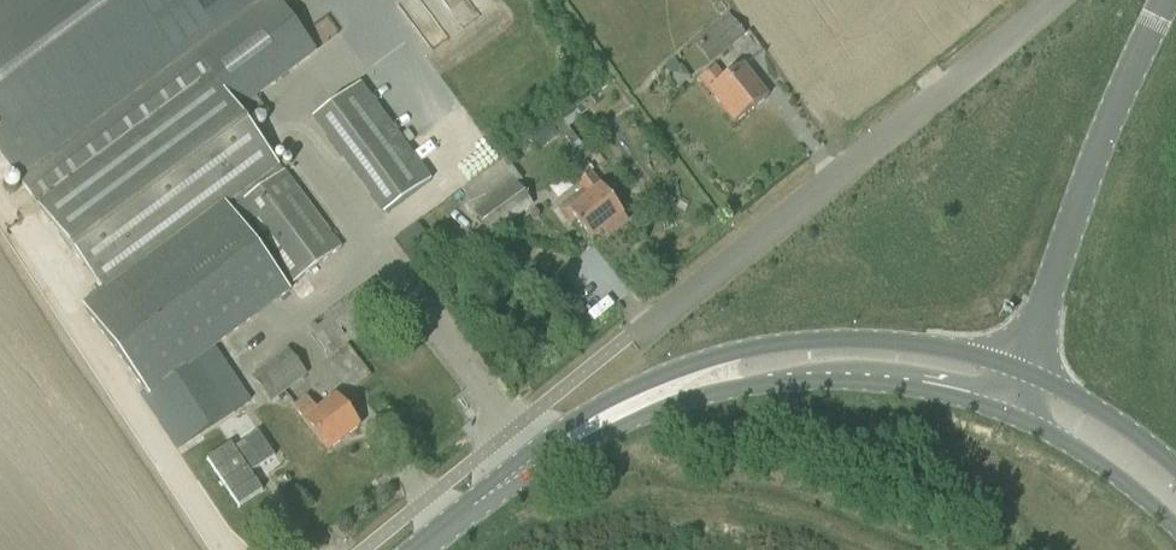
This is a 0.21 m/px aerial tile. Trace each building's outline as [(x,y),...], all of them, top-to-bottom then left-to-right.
[(278,0),(0,0),(0,154),(38,205),(210,77),(235,111),(316,51),(278,0)] [(692,40),(710,63),(744,36),(727,14),(692,40)] [(680,65),(668,73),(677,86),(689,77),(680,65)] [(699,79),(719,105),(734,124),(767,98),(742,65),(724,79),(714,67),(699,79)] [(291,296),(282,283),(287,279),(294,289),(342,253),(283,173),(282,174),(235,111),(210,77),(38,205),(108,298),(88,313),(149,395),(152,399),(205,359),(291,296)] [(382,217),(432,180),(359,84),(309,120),(382,217)] [(587,198),(576,206),(572,201),(558,212),(569,226),(575,222),(590,241),(602,232),(606,237),(626,221),(589,174),(576,184),(587,198)] [(474,215),(490,236),(531,206),(515,185),(474,215)] [(308,330),(328,357),(390,311),(370,283),(308,330)] [(250,378),(269,404),(306,376),(286,351),(250,378)] [(144,398),(178,451),(239,412),(205,359),(152,399),(149,395),(144,398)] [(294,408),(313,432),(328,451),(359,427),(335,397),(317,411),(307,399),(294,408)]
